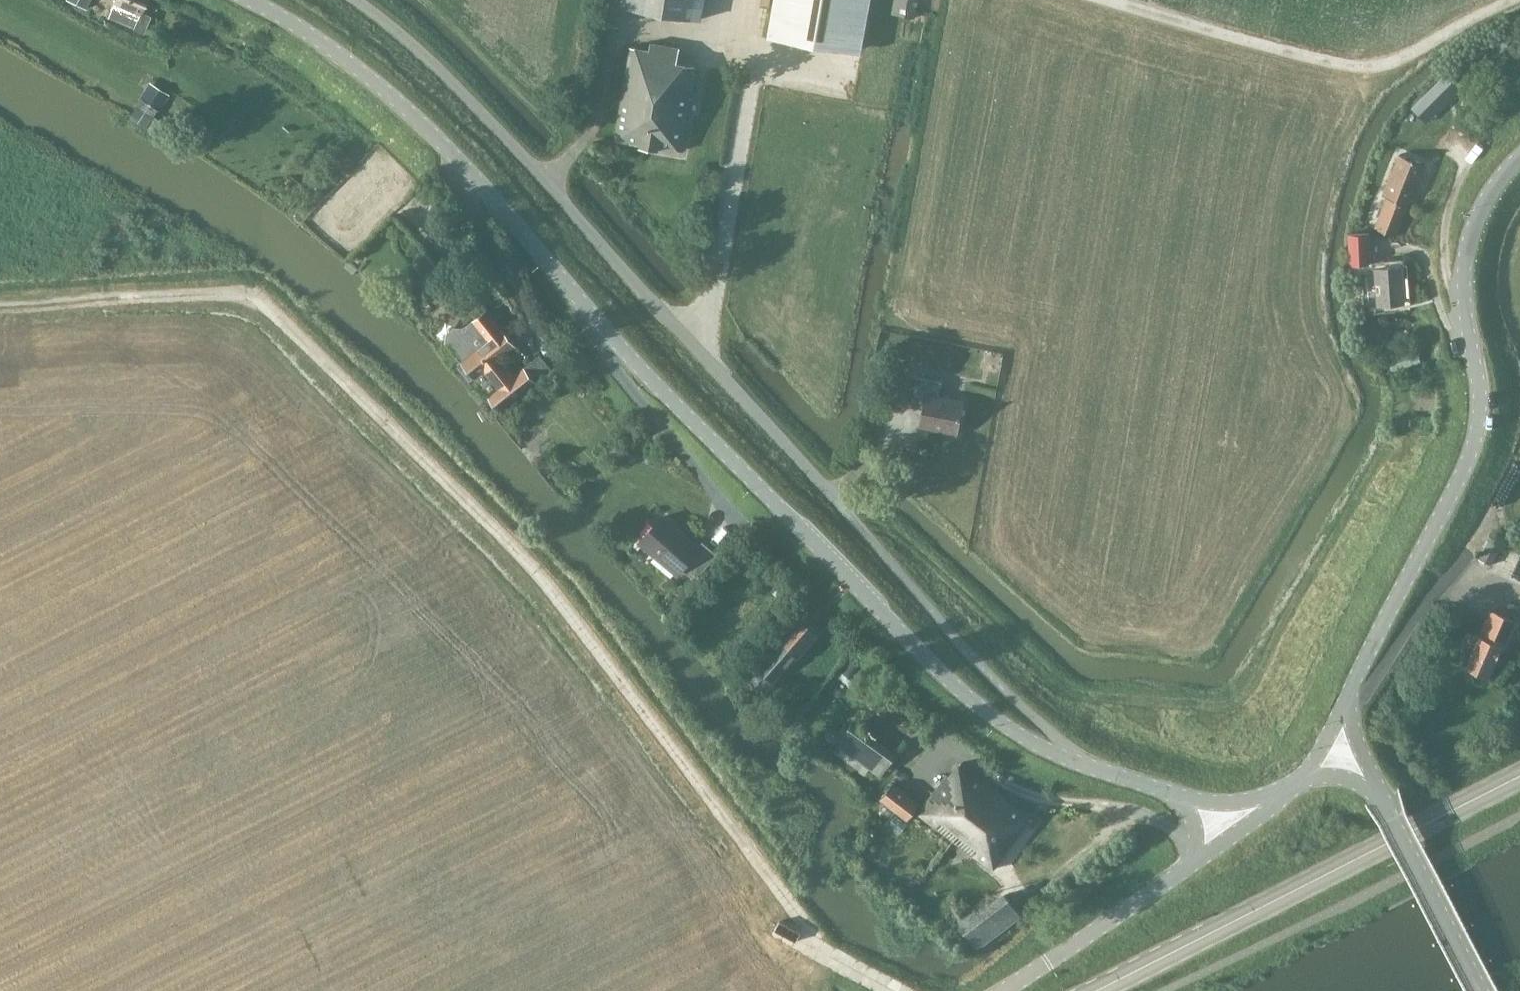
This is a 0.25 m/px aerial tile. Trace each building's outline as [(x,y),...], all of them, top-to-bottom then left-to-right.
[(83,8),(87,0),(66,0),(83,8)] [(109,11),(106,17),(142,32),(150,15),(139,11),(140,10),(143,11),(146,10),(148,4),(146,1),(144,0),(113,0),(109,11)] [(703,0),(621,0),(620,5),(700,19),(703,0)] [(768,33),(861,49),(870,0),(774,0),(768,33)] [(894,15),(914,18),(918,0),(897,0),(894,15)] [(177,14),(188,19),(190,13),(179,9),(177,14)] [(1513,31),(1500,35),(1505,48),(1517,44),(1513,31)] [(614,139),(679,150),(694,66),(685,64),(676,62),(679,48),(650,43),(649,49),(634,47),(630,47),(614,139)] [(1444,74),(1427,91),(1441,105),(1458,88),(1444,74)] [(157,110),(167,94),(148,83),(138,99),(139,99),(133,109),(135,111),(132,116),(153,128),(159,119),(152,114),(155,109),(157,110)] [(1398,154),(1382,194),(1407,203),(1422,164),(1411,159),(1414,153),(1434,162),(1445,134),(1416,121),(1405,148),(1409,151),(1406,157),(1398,154)] [(1370,269),(1370,263),(1368,233),(1348,234),(1349,263),(1348,263),(1349,281),(1362,280),(1364,304),(1402,300),(1399,265),(1374,267),(1374,268),(1370,269)] [(428,257),(415,266),(421,274),(434,265),(428,257)] [(499,330),(498,331),(479,308),(457,326),(453,326),(446,332),(445,336),(441,340),(460,363),(454,368),(468,383),(474,378),(480,386),(477,388),(496,411),(546,371),(536,357),(507,381),(499,370),(505,364),(501,358),(514,347),(499,330)] [(1388,371),(1416,362),(1412,349),(1384,357),(1388,371)] [(962,401),(938,397),(941,382),(916,377),(911,406),(923,409),(920,426),(956,433),(962,401)] [(620,444),(609,452),(616,461),(627,453),(620,444)] [(682,569),(693,578),(714,554),(701,543),(698,546),(663,516),(640,542),(677,574),(682,569)] [(1489,565),(1501,543),(1488,537),(1478,559),(1489,565)] [(1498,662),(1505,648),(1506,648),(1517,622),(1489,610),(1478,635),(1464,666),(1487,676),(1494,661),(1498,662)] [(779,639),(756,665),(772,679),(795,653),(797,655),(817,631),(808,623),(797,613),(777,638),(779,639)] [(852,720),(835,743),(856,759),(873,735),(852,720)] [(960,763),(950,776),(947,774),(917,813),(935,827),(941,819),(978,847),(972,855),(992,869),(1031,817),(960,763)] [(883,794),(910,815),(919,803),(892,782),(883,794)] [(975,946),(1020,913),(1005,892),(960,925),(975,946)]
